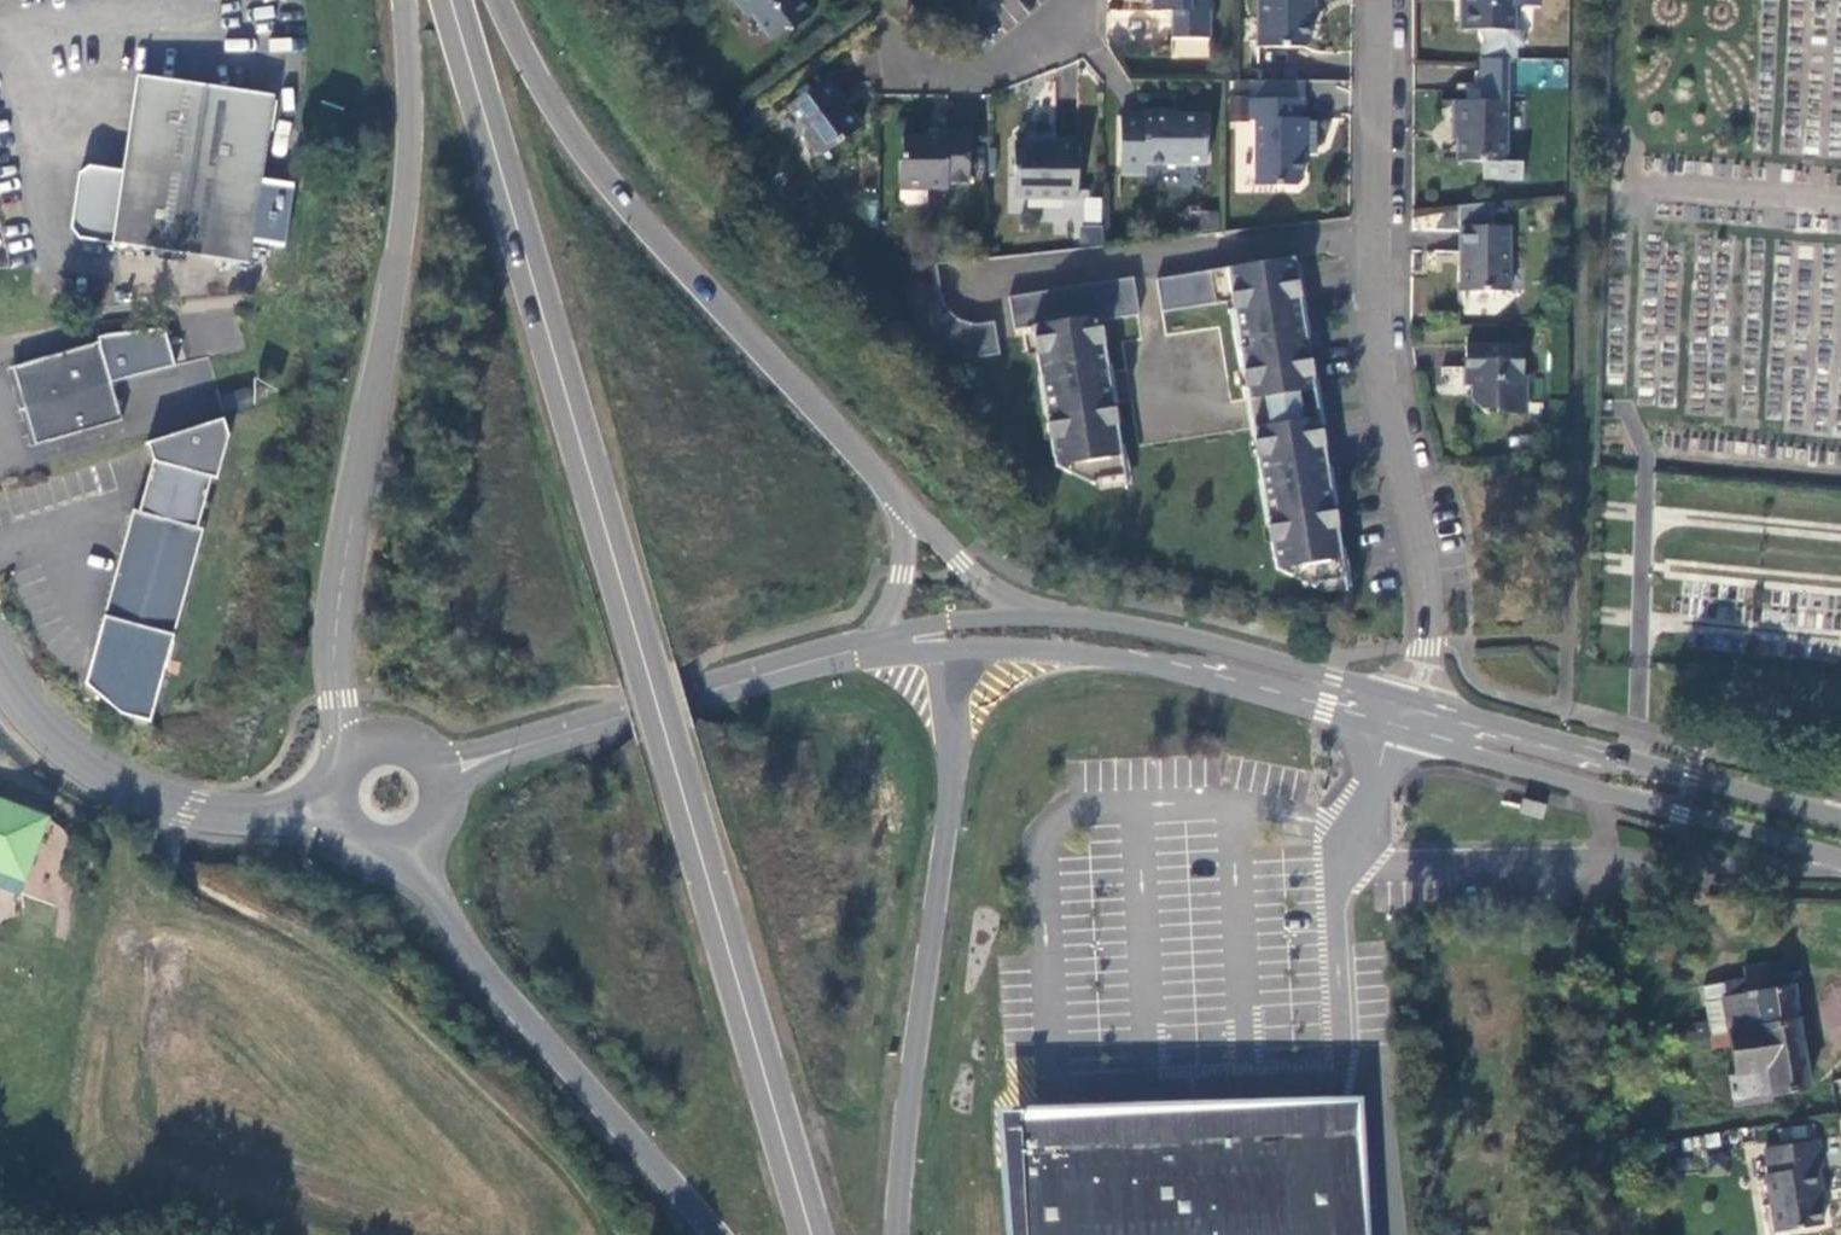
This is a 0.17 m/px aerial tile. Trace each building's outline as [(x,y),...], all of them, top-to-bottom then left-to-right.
[(744,16),(753,17),(770,40),(785,29),(793,30),(813,16),(801,0),(733,0),(744,16)] [(1210,0),(1151,0),(1151,11),(1172,12),(1171,38),(1209,39),(1210,0)] [(1258,46),(1304,47),(1310,41),(1310,9),(1315,9),(1315,0),(1258,0),(1258,46)] [(1515,31),(1515,0),(1461,0),(1461,30),(1515,31)] [(1566,88),(1568,59),(1517,57),(1516,86),(1566,88)] [(263,195),(277,97),(142,77),(128,172),(92,168),(82,176),(74,230),(82,240),(218,261),(252,266),(259,221),(269,223),(273,196),(263,195)] [(842,98),(827,77),(787,107),(804,129),(803,136),(816,154),(823,155),(861,128),(840,99),(842,98)] [(1249,82),(1249,100),(1305,100),(1305,82),(1249,82)] [(1305,100),(1249,100),(1249,121),(1256,121),(1256,178),(1276,178),(1276,186),(1297,186),(1302,181),(1303,142),(1307,142),(1307,119),(1305,119),(1305,100)] [(1507,162),(1507,102),(1453,101),(1453,127),(1458,127),(1457,162),(1507,162)] [(1145,116),(1121,116),(1121,119),(1120,178),(1146,178),(1146,164),(1206,164),(1207,117),(1167,117),(1167,112),(1145,112),(1145,116)] [(948,184),(969,184),(970,132),(947,132),(947,136),(903,136),(903,159),(900,162),(900,188),(948,188),(948,184)] [(1014,200),(1078,200),(1078,143),(1054,142),(1054,146),(1015,145),(1014,200)] [(1085,197),(1083,221),(1099,223),(1101,199),(1085,197)] [(1458,263),(1458,292),(1510,292),(1511,227),(1461,226),(1461,263),(1458,263)] [(1162,312),(1233,301),(1234,309),(1235,309),(1238,332),(1241,348),(1240,348),(1247,390),(1248,390),(1249,399),(1265,397),(1270,427),(1254,430),(1255,437),(1254,437),(1261,479),(1262,479),(1265,502),(1268,518),(1267,518),(1274,559),(1275,559),(1276,569),(1315,587),(1318,583),(1317,576),(1344,571),(1341,549),(1335,507),(1334,507),(1331,489),(1322,427),(1321,427),(1320,419),(1303,422),(1299,391),(1315,389),(1313,379),(1314,379),(1308,338),(1307,338),(1306,330),(1305,329),(1305,327),(1303,325),(1302,324),(1300,323),(1298,323),(1297,323),(1295,316),(1294,309),(1302,308),(1301,299),(1302,299),(1295,257),(1157,279),(1162,312)] [(942,296),(936,261),(903,261),(909,301),(910,306),(912,312),(914,317),(917,323),(920,328),(923,333),(927,337),(932,341),(937,345),(942,348),(947,351),(953,353),(958,355),(964,356),(970,357),(976,357),(982,357),(1000,354),(995,321),(977,324),(974,324),(967,323),(962,321),(956,318),(952,315),(948,310),(945,305),(943,299),(942,296)] [(1134,278),(1010,298),(1015,331),(1034,328),(1035,335),(1034,335),(1041,377),(1042,377),(1045,399),(1048,416),(1047,416),(1053,457),(1054,457),(1056,467),(1095,485),(1098,481),(1097,474),(1124,469),(1120,447),(1121,447),(1115,405),(1114,405),(1112,396),(1105,398),(1102,384),(1104,384),(1106,383),(1107,381),(1108,380),(1109,378),(1109,376),(1109,375),(1108,366),(1101,322),(1140,316),(1134,278)] [(12,367),(24,409),(112,384),(99,342),(12,367)] [(1524,376),(1524,345),(1467,345),(1467,386),(1472,386),(1472,401),(1480,409),(1498,410),(1498,414),(1528,415),(1528,376),(1524,376)] [(112,384),(24,409),(35,446),(122,420),(112,384)] [(229,437),(223,419),(147,444),(153,461),(139,513),(198,529),(213,478),(218,479),(229,437)] [(198,529),(139,513),(133,511),(104,616),(175,635),(203,531),(198,529)] [(121,713),(151,721),(175,635),(104,616),(85,684),(121,713)] [(22,894),(46,829),(50,817),(0,799),(0,886),(22,894)] [(1548,806),(1524,800),(1520,813),(1544,820),(1548,806)] [(1791,986),(1787,961),(1743,968),(1745,981),(1747,993),(1724,997),(1729,1032),(1798,1021),(1792,986),(1791,986)] [(1745,981),(1704,987),(1712,1035),(1729,1032),(1724,997),(1747,993),(1745,981)] [(1809,1090),(1798,1021),(1729,1032),(1736,1071),(1729,1072),(1734,1106),(1773,1100),(1773,1096),(1809,1090)] [(1005,1151),(1010,1234),(1347,1234),(1340,1121),(1198,1130),(1016,1140),(1005,1151)] [(1767,1175),(1776,1233),(1822,1226),(1816,1190),(1819,1190),(1815,1169),(1822,1168),(1818,1142),(1766,1150),(1769,1175),(1767,1175)]
